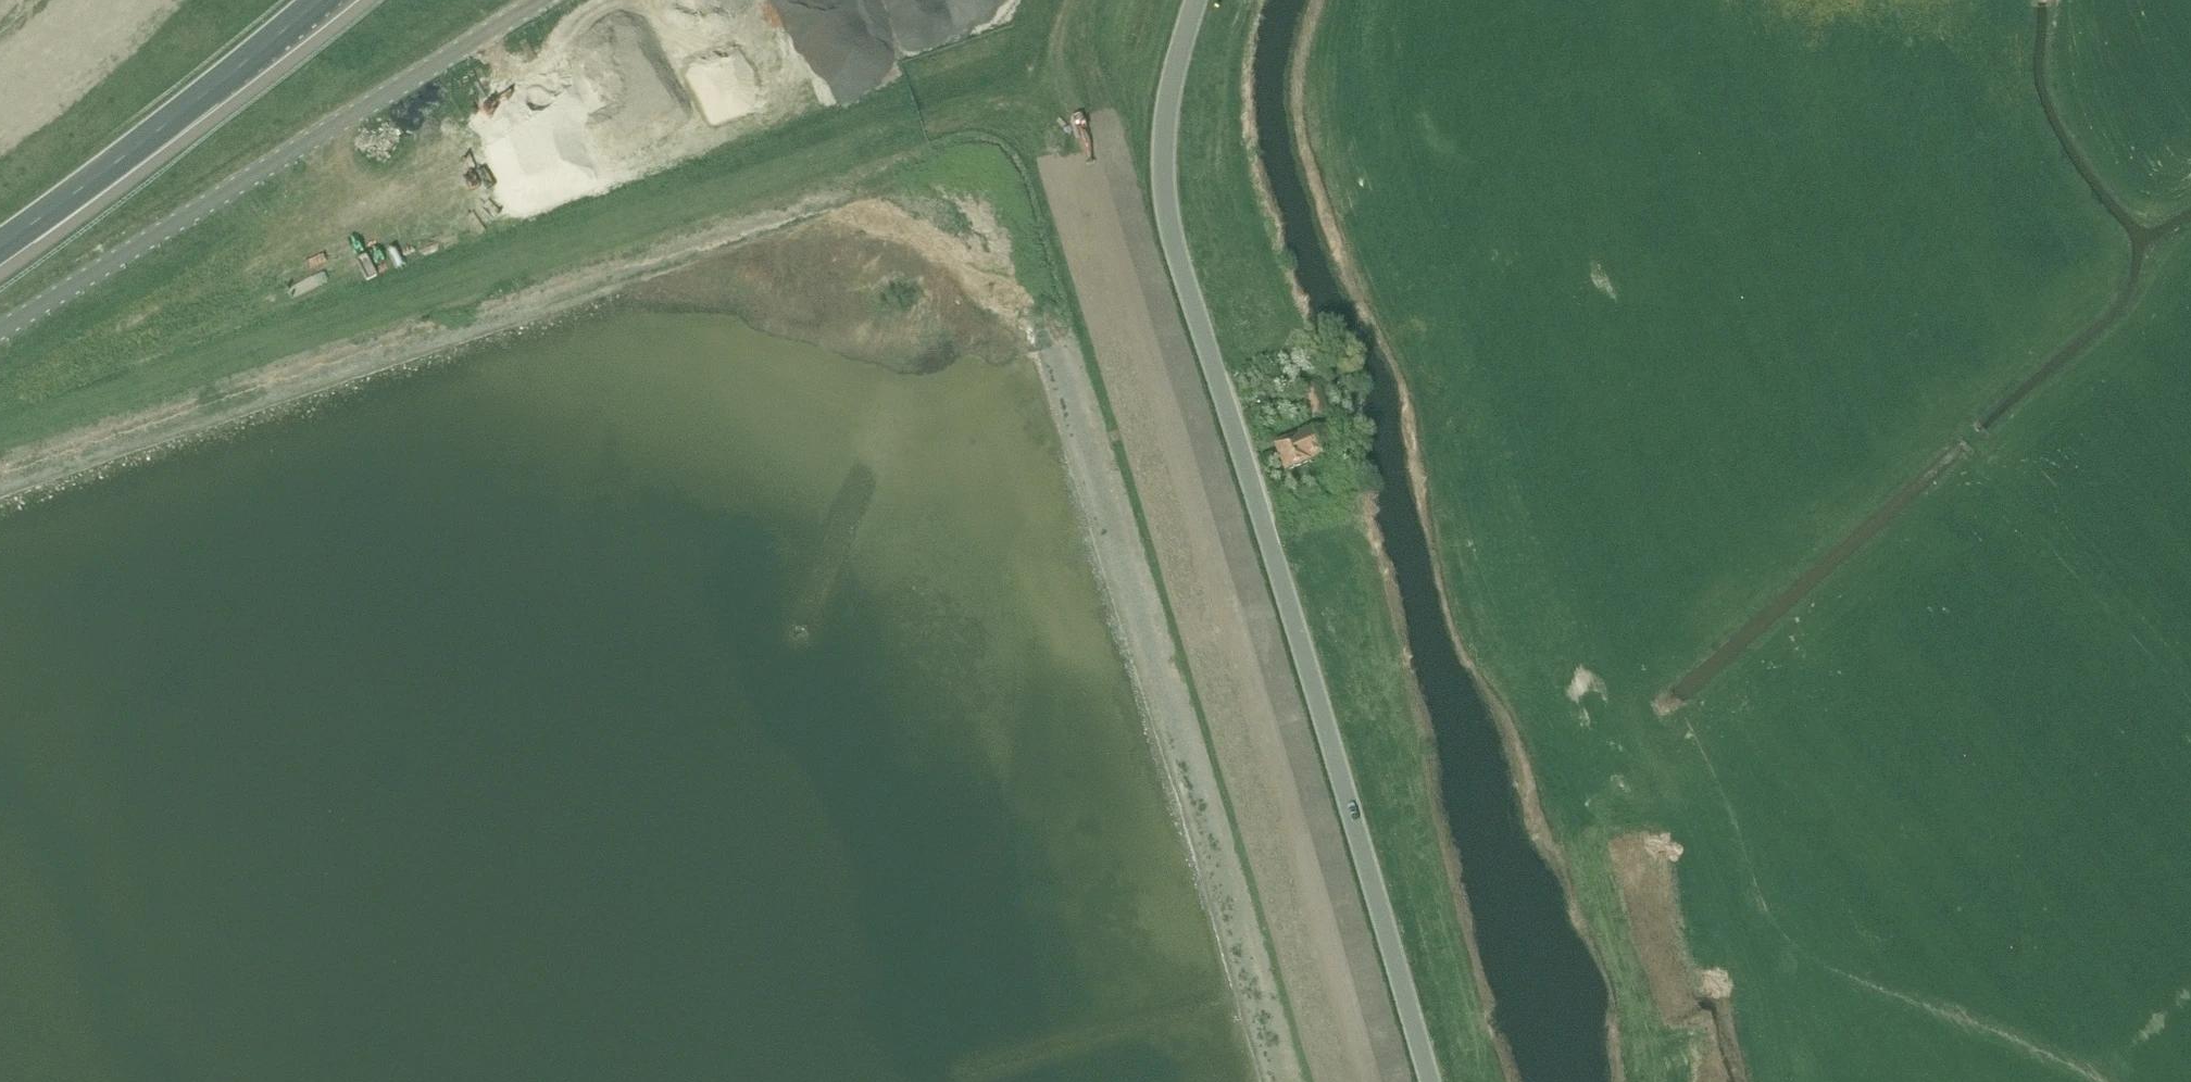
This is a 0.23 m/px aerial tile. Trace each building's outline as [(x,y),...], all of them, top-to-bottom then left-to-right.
[(1286,471),(1310,462),(1322,457),(1313,431),(1300,436),(1276,445),(1286,471)]
